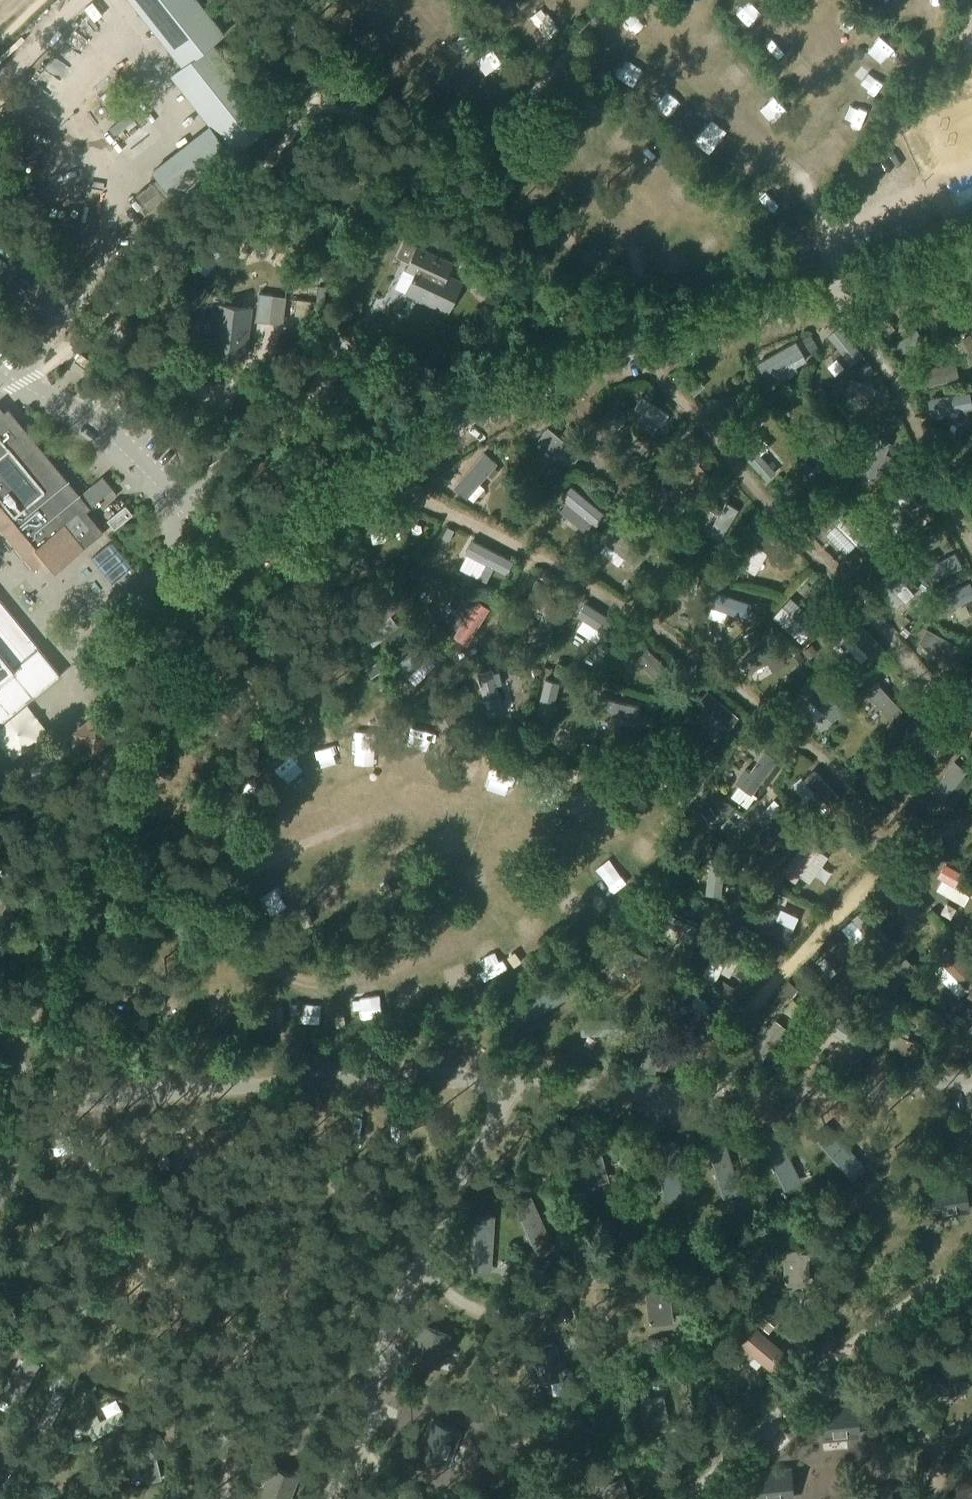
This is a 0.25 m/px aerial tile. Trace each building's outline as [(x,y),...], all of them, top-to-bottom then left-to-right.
[(233,154),(274,122),(212,43),(171,75),(233,154)] [(148,209),(164,196),(151,180),(135,193),(148,209)] [(418,207),(414,215),(427,221),(431,213),(418,207)] [(448,272),(453,260),(416,243),(405,267),(413,271),(404,291),(448,311),(463,279),(448,272)] [(963,300),(971,305),(971,288),(971,287),(963,300)] [(258,292),(255,320),(268,322),(272,294),(258,292)] [(296,299),(294,315),(314,318),(316,302),(296,299)] [(254,304),(218,300),(212,351),(248,356),(254,304)] [(839,325),(827,334),(851,364),(863,355),(839,325)] [(917,329),(892,345),(898,355),(924,339),(917,329)] [(962,339),(968,351),(971,349),(971,338),(970,335),(962,339)] [(810,352),(817,348),(810,336),(803,339),(810,352)] [(795,340),(756,362),(764,375),(791,360),(803,353),(795,340)] [(803,353),(791,360),(795,366),(797,365),(806,359),(803,353)] [(955,360),(914,370),(918,386),(959,376),(955,360)] [(867,376),(874,372),(867,362),(861,367),(867,376)] [(849,379),(844,391),(869,402),(880,407),(884,409),(889,396),(849,379)] [(820,386),(813,391),(820,400),(827,395),(820,386)] [(648,389),(643,396),(650,400),(655,394),(648,389)] [(969,391),(928,397),(930,414),(971,407),(969,391)] [(642,395),(634,406),(661,426),(669,415),(642,395)] [(736,395),(706,398),(707,410),(737,407),(736,395)] [(869,402),(866,410),(877,414),(880,407),(869,402)] [(761,407),(759,415),(770,417),(772,409),(761,407)] [(2,518),(0,520),(0,528),(35,570),(54,554),(64,566),(100,536),(104,532),(94,519),(92,521),(86,514),(92,508),(10,409),(4,414),(0,409),(0,515),(2,518)] [(615,413),(606,423),(613,430),(623,420),(615,413)] [(887,422),(882,433),(889,437),(895,425),(887,422)] [(547,426),(537,438),(557,454),(563,459),(570,464),(579,452),(547,426)] [(833,427),(819,429),(823,467),(837,465),(833,427)] [(876,435),(859,471),(874,478),(891,442),(876,435)] [(747,439),(737,448),(766,481),(776,472),(747,439)] [(483,451),(453,486),(466,498),(497,463),(483,451)] [(557,454),(555,457),(561,462),(563,459),(557,454)] [(494,466),(487,474),(492,478),(498,470),(494,466)] [(447,470),(438,478),(443,484),(452,476),(447,470)] [(836,471),(828,472),(829,484),(837,483),(836,471)] [(918,495),(927,487),(920,479),(911,487),(918,495)] [(570,486),(561,497),(596,526),(605,515),(570,486)] [(908,487),(877,512),(884,521),(904,506),(914,497),(915,496),(908,487)] [(820,489),(814,495),(820,502),(826,495),(820,489)] [(914,497),(904,506),(909,512),(918,504),(919,504),(914,497)] [(615,501),(609,506),(615,512),(621,507),(615,501)] [(727,503),(708,534),(720,541),(739,510),(727,503)] [(840,508),(830,518),(862,551),(872,541),(840,508)] [(402,511),(364,518),(367,532),(405,524),(402,511)] [(755,517),(750,525),(756,529),(761,521),(755,517)] [(750,525),(747,529),(753,533),(756,529),(750,525)] [(448,527),(442,537),(449,541),(455,531),(448,527)] [(612,529),(603,541),(623,557),(631,563),(634,566),(644,554),(612,529)] [(747,532),(725,570),(737,578),(760,540),(747,532)] [(688,533),(682,544),(691,549),(697,539),(688,533)] [(473,540),(466,554),(507,575),(514,561),(473,540)] [(879,543),(876,545),(881,551),(884,549),(879,543)] [(955,553),(924,570),(931,584),(962,568),(955,553)] [(623,557),(621,560),(623,562),(629,566),(631,563),(623,557)] [(382,564),(378,572),(389,576),(392,568),(382,564)] [(368,566),(368,581),(377,581),(377,566),(368,566)] [(893,569),(883,577),(897,593),(904,601),(905,602),(914,595),(893,569)] [(924,580),(920,586),(926,590),(930,584),(924,580)] [(932,599),(938,614),(971,598),(971,586),(970,581),(932,599)] [(712,591),(707,605),(747,619),(752,604),(712,591)] [(922,592),(914,603),(922,609),(930,597),(922,592)] [(629,593),(626,601),(635,604),(638,597),(629,593)] [(897,593),(890,599),(897,607),(904,601),(897,593)] [(388,595),(352,620),(362,633),(397,608),(388,595)] [(62,673),(0,598),(0,724),(62,673)] [(475,601),(455,635),(468,643),(488,609),(475,601)] [(535,636),(533,642),(546,647),(561,606),(548,601),(538,628),(535,636)] [(583,604),(576,615),(611,637),(618,626),(583,604)] [(781,606),(772,617),(800,643),(810,632),(781,606)] [(426,607),(419,613),(427,624),(434,618),(426,607)] [(855,619),(844,630),(864,650),(868,654),(873,659),(883,649),(855,619)] [(532,626),(530,634),(535,636),(538,628),(532,626)] [(905,627),(901,632),(906,637),(911,632),(905,627)] [(926,627),(918,641),(944,655),(953,660),(959,663),(966,649),(926,627)] [(769,629),(759,634),(763,641),(773,635),(769,629)] [(753,631),(743,637),(748,647),(759,642),(753,631)] [(636,637),(625,647),(655,679),(666,669),(636,637)] [(403,641),(397,647),(402,653),(409,647),(403,641)] [(775,641),(740,660),(747,674),(782,654),(775,641)] [(604,645),(599,653),(604,656),(609,648),(604,645)] [(811,645),(802,652),(807,659),(816,652),(811,645)] [(417,646),(396,667),(407,678),(429,657),(417,646)] [(944,655),(942,659),(951,663),(953,660),(944,655)] [(630,659),(638,668),(639,667),(642,664),(633,656),(630,659)] [(379,661),(368,668),(374,676),(384,668),(379,661)] [(492,669),(478,673),(488,717),(502,713),(492,669)] [(872,677),(860,688),(890,720),(902,709),(872,677)] [(812,678),(801,689),(833,722),(844,711),(812,678)] [(547,679),(537,722),(549,725),(558,682),(547,679)] [(950,679),(943,685),(950,694),(957,688),(950,679)] [(706,690),(696,703),(717,720),(723,725),(728,729),(739,717),(706,690)] [(577,693),(574,703),(582,705),(585,695),(577,693)] [(596,697),(593,710),(636,721),(639,707),(596,697)] [(94,759),(120,738),(98,712),(72,733),(94,759)] [(527,712),(516,714),(518,726),(528,725),(527,712)] [(444,714),(436,718),(441,729),(449,725),(444,714)] [(717,720),(715,723),(721,728),(723,725),(717,720)] [(890,721),(882,729),(889,737),(897,729),(890,721)] [(291,725),(284,730),(290,740),(298,735),(291,725)] [(597,748),(584,745),(582,755),(595,758),(597,748)] [(487,747),(485,759),(493,761),(496,749),(487,747)] [(749,771),(738,786),(751,795),(777,759),(764,750),(749,771)] [(705,752),(703,761),(716,764),(718,755),(705,752)] [(699,761),(675,795),(688,804),(712,770),(699,761)] [(954,762),(931,791),(943,800),(966,771),(954,762)] [(569,767),(566,779),(574,781),(577,770),(569,767)] [(745,768),(734,783),(735,783),(738,786),(749,771),(745,768)] [(814,771),(804,780),(831,807),(841,798),(814,771)] [(712,803),(726,814),(732,808),(718,796),(712,803)] [(840,801),(834,806),(842,815),(848,809),(840,801)] [(221,805),(217,813),(227,819),(231,811),(221,805)] [(714,816),(709,808),(701,813),(707,821),(714,816)] [(669,813),(661,821),(667,827),(675,819),(669,813)] [(781,813),(761,834),(775,847),(795,827),(781,813)] [(719,827),(726,834),(735,824),(728,818),(719,827)] [(806,838),(782,872),(795,882),(819,847),(806,838)] [(854,841),(846,845),(851,853),(852,855),(860,851),(857,846),(854,841)] [(711,855),(706,894),(721,896),(726,857),(711,855)] [(937,877),(971,897),(971,878),(945,863),(937,877)] [(440,868),(429,873),(433,881),(443,876),(440,868)] [(387,883),(379,886),(384,898),(392,894),(387,883)] [(668,887),(662,897),(672,903),(678,893),(668,887)] [(599,896),(592,901),(599,911),(606,906),(599,896)] [(666,907),(660,921),(697,937),(702,924),(666,907)] [(863,909),(851,919),(877,950),(888,940),(863,909)] [(769,910),(766,916),(775,920),(778,915),(769,910)] [(307,913),(299,916),(303,928),(311,925),(307,913)] [(760,913),(754,927),(787,942),(793,928),(775,920),(766,916),(760,913)] [(652,921),(649,928),(654,930),(657,923),(652,921)] [(965,923),(953,927),(956,937),(968,933),(965,923)] [(745,929),(742,938),(759,944),(762,936),(745,929)] [(724,940),(704,974),(715,981),(736,947),(724,940)] [(617,945),(611,960),(652,977),(658,962),(617,945)] [(940,962),(967,990),(971,986),(971,971),(952,950),(940,962)] [(513,952),(506,957),(513,967),(520,962),(513,952)] [(822,959),(817,964),(830,977),(835,973),(822,959)] [(722,982),(719,988),(729,994),(733,988),(722,982)] [(561,983),(520,1008),(528,1022),(569,997),(561,983)] [(788,983),(781,991),(789,999),(797,990),(788,983)] [(921,986),(911,989),(916,1002),(925,999),(921,986)] [(872,992),(863,1000),(871,1009),(880,1001),(872,992)] [(695,996),(682,1025),(693,1030),(706,1000),(695,996)] [(438,997),(430,1000),(434,1012),(443,1009),(438,997)] [(632,997),(629,1004),(638,1009),(641,1002),(632,997)] [(793,999),(784,1010),(792,1017),(802,1006),(793,999)] [(909,1005),(897,1006),(898,1015),(909,1014),(909,1005)] [(833,1013),(824,1027),(860,1051),(869,1037),(833,1013)] [(343,1016),(335,1017),(337,1029),(345,1028),(343,1016)] [(139,1017),(137,1029),(146,1030),(147,1018),(139,1017)] [(623,1020),(581,1021),(581,1036),(624,1035),(623,1020)] [(775,1021),(750,1052),(761,1061),(786,1029),(775,1021)] [(246,1023),(237,1024),(237,1036),(246,1035),(246,1023)] [(650,1029),(639,1070),(655,1074),(666,1033),(650,1029)] [(894,1034),(888,1047),(925,1062),(930,1049),(894,1034)] [(863,1056),(856,1066),(863,1070),(869,1060),(863,1056)] [(566,1060),(566,1069),(580,1069),(580,1061),(566,1060)] [(827,1125),(813,1137),(845,1173),(859,1161),(827,1125)] [(775,1130),(759,1138),(780,1181),(796,1173),(775,1130)] [(724,1137),(706,1142),(720,1188),(737,1183),(724,1137)] [(679,1141),(661,1141),(662,1185),(680,1185),(679,1141)] [(407,1146),(405,1158),(414,1159),(416,1147),(407,1146)] [(345,1147),(336,1148),(336,1160),(345,1160),(345,1147)] [(585,1187),(609,1182),(600,1152),(589,1154),(590,1160),(579,1163),(585,1187)] [(98,1156),(87,1156),(87,1172),(98,1171),(98,1156)] [(169,1156),(160,1156),(160,1168),(170,1167),(169,1156)] [(963,1181),(929,1187),(933,1214),(968,1208),(963,1181)] [(547,1241),(529,1201),(512,1209),(530,1249),(547,1241)] [(476,1273),(491,1274),(494,1215),(480,1214),(476,1273)] [(612,1219),(600,1223),(604,1234),(616,1230),(612,1219)] [(801,1254),(801,1251),(785,1250),(783,1286),(808,1286),(809,1263),(819,1263),(818,1253),(807,1252),(807,1254),(801,1254)] [(665,1287),(646,1289),(649,1321),(651,1321),(652,1326),(674,1323),(670,1292),(666,1292),(665,1287)] [(763,1318),(756,1325),(766,1334),(773,1326),(763,1318)] [(452,1335),(420,1323),(408,1357),(440,1369),(452,1335)] [(756,1329),(741,1346),(776,1377),(791,1360),(756,1329)] [(522,1352),(529,1383),(563,1375),(556,1344),(522,1352)] [(25,1357),(5,1396),(19,1403),(39,1364),(25,1357)] [(647,1388),(638,1389),(640,1401),(645,1400),(649,1400),(647,1388)] [(55,1391),(38,1426),(48,1432),(53,1423),(66,1397),(55,1391)] [(645,1431),(670,1427),(664,1396),(649,1400),(645,1400),(640,1401),(645,1431)] [(0,1406),(10,1411),(13,1405),(3,1399),(0,1406)] [(121,1408),(85,1428),(92,1440),(128,1421),(121,1408)] [(153,1438),(138,1441),(144,1466),(146,1475),(147,1482),(162,1479),(153,1438)] [(257,1497),(262,1498),(287,1498),(296,1475),(269,1465),(257,1497)] [(604,1474),(595,1477),(598,1487),(607,1484),(604,1474)] [(601,1488),(604,1498),(629,1498),(624,1481),(601,1488)] [(0,1487),(0,1498),(10,1498),(14,1494),(2,1484),(0,1487)]
